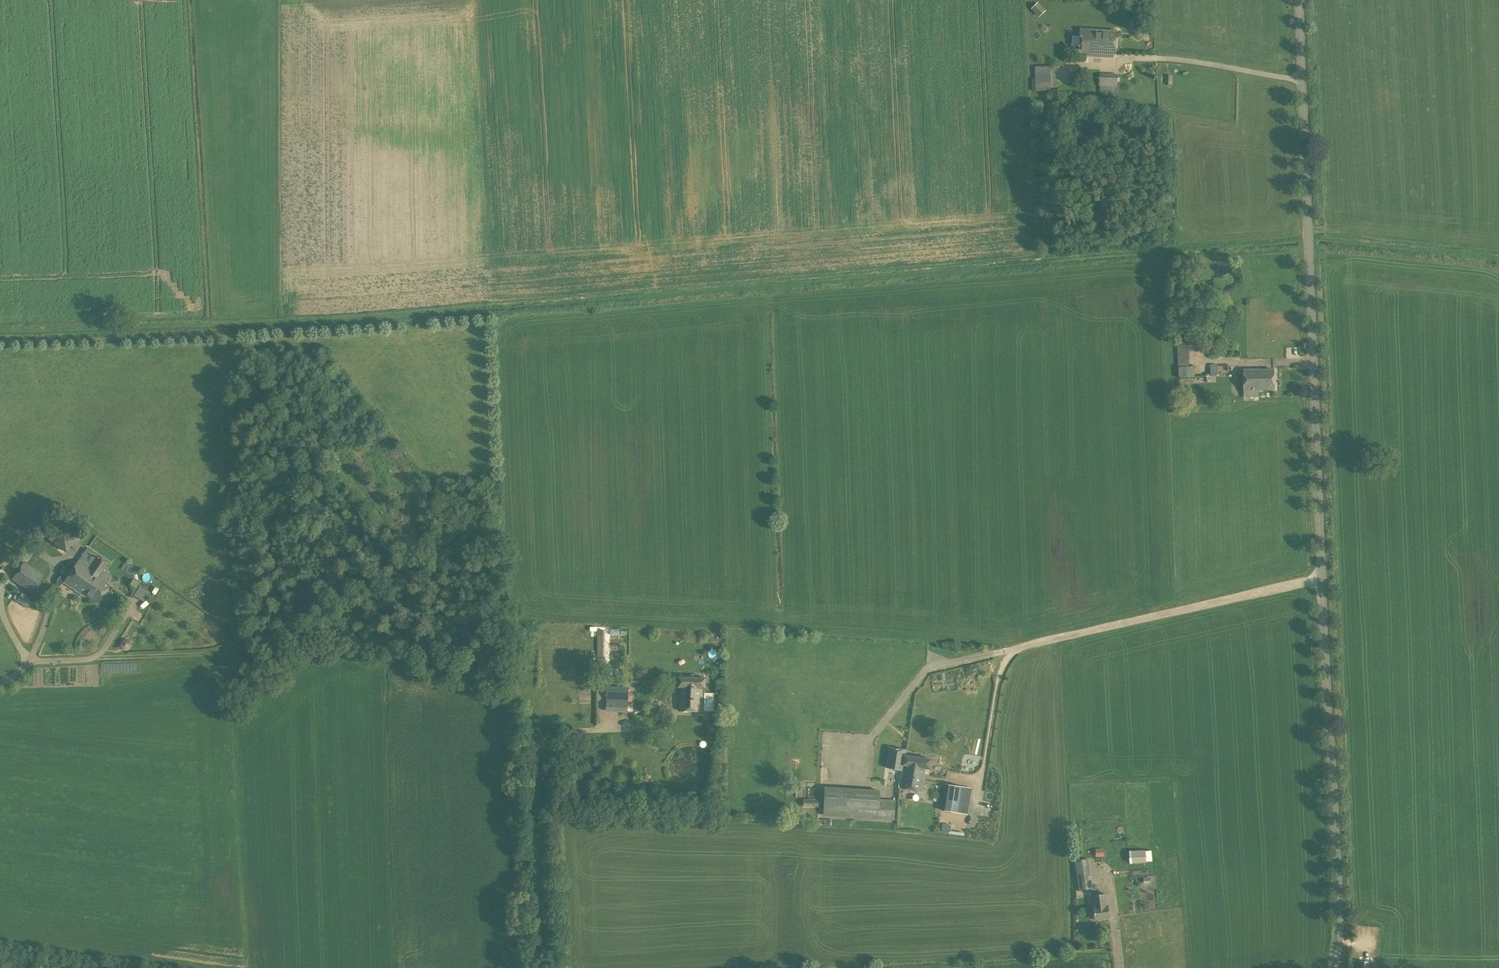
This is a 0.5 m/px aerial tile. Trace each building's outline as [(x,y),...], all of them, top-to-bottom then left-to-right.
[(1030,8),(1038,16),(1045,9),(1037,1),(1030,8)] [(1116,33),(1081,31),(1079,53),(1115,55),(1116,33)] [(1036,88),(1055,88),(1055,87),(1061,83),(1054,78),(1054,66),(1035,66),(1036,88)] [(1117,104),(1118,74),(1099,73),(1099,86),(1104,87),(1104,97),(1101,97),(1100,104),(1117,104)] [(1178,367),(1188,367),(1189,342),(1177,341),(1178,367)] [(1179,378),(1195,377),(1194,366),(1188,367),(1178,367),(1179,378)] [(1244,398),(1259,398),(1258,391),(1273,390),(1273,370),(1244,371),(1244,398)] [(76,550),(84,537),(60,521),(48,539),(54,542),(53,543),(66,552),(70,545),(76,550)] [(94,574),(99,577),(109,563),(88,548),(64,583),(83,596),(84,594),(84,593),(89,585),(87,584),(94,574)] [(33,593),(44,577),(23,562),(12,579),(33,593)] [(110,585),(99,577),(94,574),(87,584),(89,585),(84,593),(84,594),(98,603),(110,585)] [(143,600),(149,591),(138,585),(133,594),(143,600)] [(28,608),(32,602),(18,591),(13,597),(28,608)] [(295,639),(297,636),(279,627),(277,630),(295,639)] [(606,667),(606,651),(603,651),(604,630),(597,630),(597,667),(606,667)] [(705,689),(706,678),(679,677),(679,688),(680,688),(679,710),(702,711),(703,689),(705,689)] [(628,701),(629,687),(607,686),(607,700),(614,700),(628,701)] [(614,700),(614,712),(628,712),(628,701),(614,700)] [(581,759),(586,753),(579,748),(574,754),(581,759)] [(891,748),(887,768),(903,771),(905,755),(906,750),(891,748)] [(903,771),(900,787),(924,791),(926,774),(929,775),(930,769),(930,770),(932,760),(905,755),(903,771)] [(964,787),(945,784),(942,810),(961,813),(964,787)] [(894,819),(896,800),(879,799),(880,790),(825,787),(823,815),(894,819)] [(942,823),(941,832),(963,833),(963,831),(950,831),(950,823),(942,823)] [(1145,851),(1145,850),(1129,851),(1130,863),(1146,862),(1152,861),(1151,850),(1145,851)] [(1076,868),(1090,866),(1089,859),(1075,861),(1076,868)] [(1092,881),(1078,883),(1079,891),(1093,889),(1092,881)] [(1095,920),(1109,918),(1106,893),(1092,895),(1093,902),(1095,920)]
